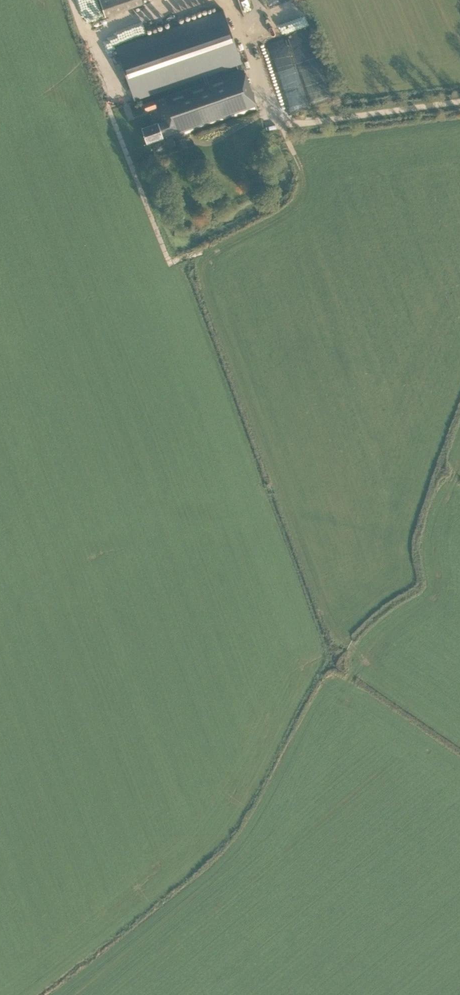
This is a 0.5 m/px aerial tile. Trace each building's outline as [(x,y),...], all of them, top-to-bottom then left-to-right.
[(142,0),(100,0),(105,16),(143,3),(142,0)] [(258,111),(223,9),(116,46),(135,100),(203,76),(205,82),(142,104),(144,111),(155,107),(160,121),(141,128),(146,143),(152,141),(154,145),(152,147),(153,150),(156,152),(160,151),(163,147),(162,144),(160,143),(159,139),(176,132),(178,138),(258,111)] [(269,43),(288,113),(308,108),(289,38),(269,43)]
